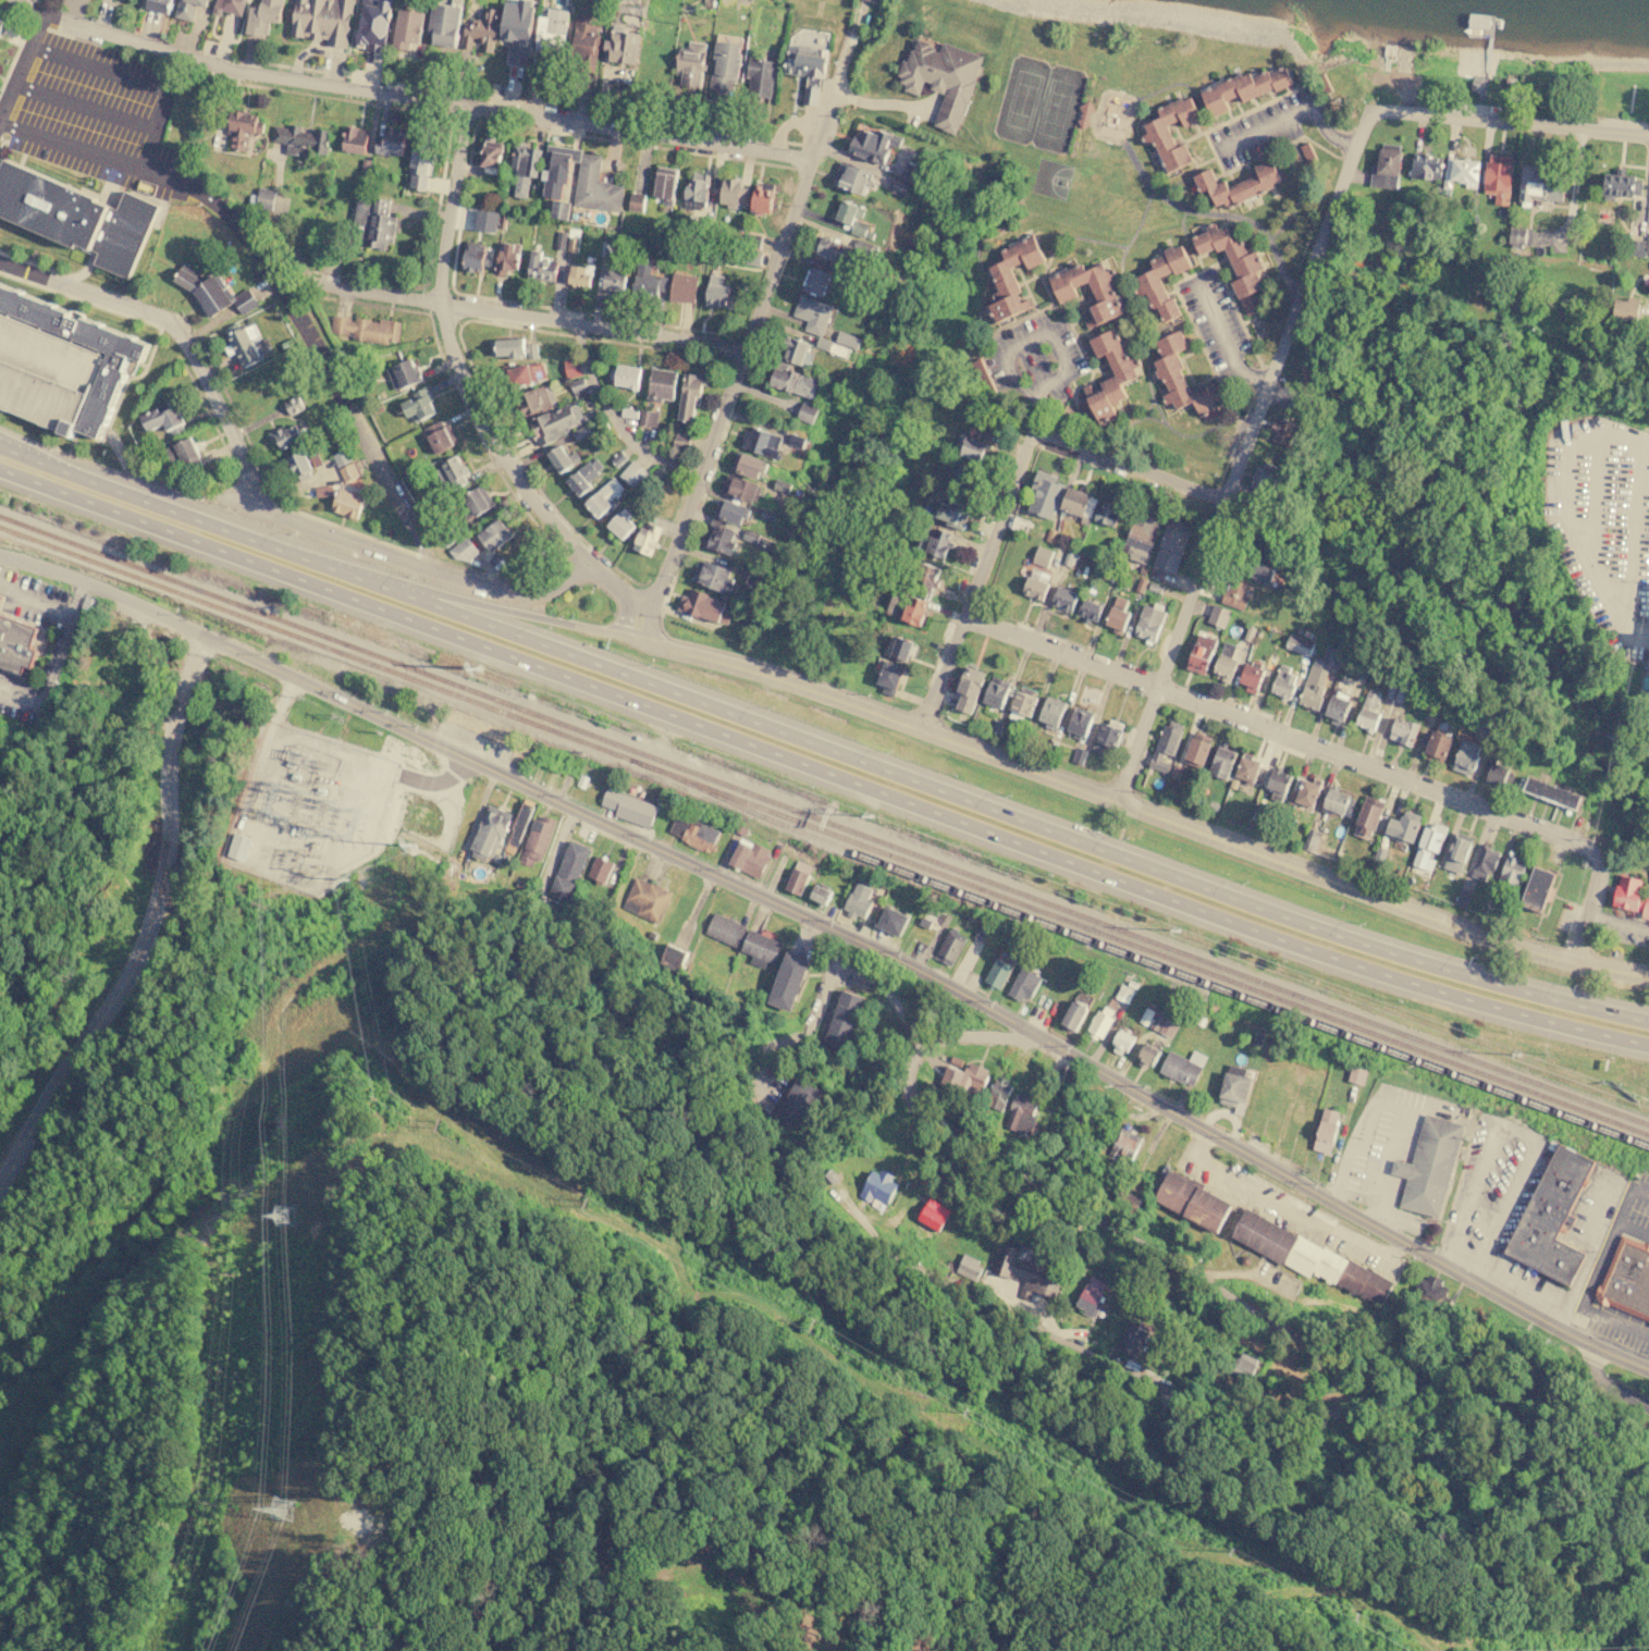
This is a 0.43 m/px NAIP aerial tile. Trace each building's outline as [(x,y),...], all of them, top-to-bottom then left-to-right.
[(139,7),(141,0),(172,0),(169,14),(139,7)] [(176,8),(178,0),(210,0),(206,15),(176,8)] [(212,15),(216,0),(248,0),(242,23),(212,15)] [(260,8),(262,0),(283,0),(280,23),(270,21),(268,38),(246,35),(251,7),(260,8)] [(290,35),(295,0),(354,0),(346,48),(325,45),(327,38),(304,35),(304,37),(290,35)] [(356,42),(362,0),(393,0),(386,45),(383,45),(382,52),(366,50),(367,44),(356,42)] [(519,3),(520,0),(533,0),(532,5),(534,7),(527,63),(508,61),(512,41),(501,39),(506,2),(519,3)] [(433,2),(462,7),(456,47),(432,44),(434,34),(429,33),(433,2)] [(465,24),(470,24),(471,16),(482,17),(483,5),(499,8),(495,40),(493,41),(492,53),(485,52),(488,39),(485,42),(483,44),(480,41),(479,38),(472,38),(471,50),(462,49),(465,24)] [(546,16),(547,7),(568,10),(561,59),(556,58),(554,66),(531,63),(539,15),(546,16)] [(399,9),(423,13),(419,42),(410,41),(409,50),(393,48),(399,9)] [(576,11),(591,13),(590,22),(596,23),(595,36),(599,37),(594,71),(567,67),(576,11)] [(613,28),(640,32),(636,64),(607,60),(613,28)] [(715,39),(743,44),(738,82),(733,81),(730,94),(707,90),(715,39)] [(956,135),(983,57),(943,42),(939,52),(935,51),(936,48),(931,47),(932,44),(919,39),(914,50),(911,49),(907,62),(902,60),(897,75),(901,77),(899,82),(906,84),(903,90),(919,95),(924,79),(932,83),(930,89),(943,94),(945,88),(947,89),(934,126),(942,128),(942,131),(956,135)] [(690,41),(706,45),(700,87),(681,84),(682,75),(676,74),(680,46),(689,48),(690,41)] [(789,44),(827,51),(817,107),(801,104),(807,76),(784,72),(789,44)] [(749,57),(779,62),(773,100),(747,96),(750,78),(746,78),(749,57)] [(1201,94),(1213,118),(1229,110),(1226,102),(1240,96),(1243,103),(1273,88),(1276,93),(1292,85),(1284,67),(1269,75),(1268,71),(1253,78),(1250,73),(1241,77),(1240,74),(1201,94)] [(1190,98),(1201,120),(1184,127),(1180,120),(1167,126),(1177,148),(1184,145),(1192,162),(1169,173),(1154,139),(1145,144),(1142,136),(1148,133),(1144,125),(1161,118),(1158,110),(1181,99),(1182,101),(1190,98)] [(1082,128),(1078,121),(1081,119),(1079,115),(1082,113),(1078,107),(1088,100),(1095,111),(1088,115),(1091,118),(1087,119),(1090,124),(1082,128)] [(237,110),(250,112),(250,115),(258,116),(257,121),(263,122),(261,133),(247,132),(245,149),(231,147),(233,130),(230,128),(232,114),(237,115),(237,110)] [(290,124),(302,126),(300,132),(316,134),(317,128),(331,131),(327,156),(315,153),(313,159),(285,153),(287,144),(272,140),(274,125),(290,128),(290,124)] [(385,125),(406,128),(402,153),(389,151),(387,155),(374,152),(377,137),(383,138),(385,125)] [(346,126),(369,130),(366,155),(343,150),(346,126)] [(878,130),(902,138),(899,148),(890,145),(883,163),(849,151),(856,135),(864,139),(867,130),(877,134),(878,130)] [(413,134),(435,137),(431,175),(427,175),(426,189),(407,187),(409,173),(408,172),(413,134)] [(484,136),(494,137),(494,141),(502,143),(497,174),(483,172),(483,165),(480,165),(484,136)] [(1316,158),(1308,141),(1300,146),(1306,162),(1316,158)] [(1399,188),(1401,145),(1379,143),(1378,164),(1371,164),(1370,186),(1399,188)] [(546,144),(582,149),(581,153),(580,161),(571,160),(568,184),(564,183),(562,199),(543,196),(545,180),(541,180),(546,144)] [(515,145),(541,149),(537,177),(530,176),(527,199),(513,197),(517,174),(510,173),(515,145)] [(581,153),(602,157),(598,183),(624,186),(619,212),(574,206),(581,153)] [(1413,153),(1412,177),(1440,178),(1441,155),(1413,153)] [(1513,156),(1487,155),(1485,193),(1499,194),(1500,189),(1510,190),(1513,156)] [(74,248),(75,245),(98,255),(94,263),(127,278),(158,207),(124,193),(115,211),(94,201),(95,198),(3,159),(0,166),(0,217),(74,248)] [(1479,160),(1444,159),(1443,188),(1452,188),(1453,182),(1465,182),(1465,187),(1478,187),(1479,160)] [(1195,177),(1202,193),(1208,189),(1216,205),(1223,201),(1228,210),(1273,188),(1272,185),(1280,182),(1270,160),(1255,167),(1258,174),(1228,188),(1225,181),(1217,184),(1210,170),(1195,177)] [(926,168),(907,161),(900,177),(920,185),(926,168)] [(848,164),(870,173),(861,195),(833,184),(837,172),(844,174),(848,164)] [(1562,201),(1564,174),(1539,173),(1540,167),(1522,165),(1519,199),(1562,201)] [(659,167),(677,170),(673,206),(662,205),(662,198),(654,197),(659,167)] [(1616,173),(1604,173),(1603,196),(1640,198),(1641,176),(1624,176),(1625,168),(1616,168),(1616,173)] [(694,172),(710,175),(711,182),(706,209),(703,209),(702,211),(682,208),(686,184),(690,185),(691,178),(694,172)] [(909,181),(894,176),(889,193),(905,197),(909,181)] [(742,180),(741,187),(749,188),(747,206),(737,205),(736,209),(726,208),(726,205),(719,204),(724,178),(726,177),(742,180)] [(754,184),(758,184),(758,188),(773,190),(770,212),(763,211),(763,215),(754,214),(755,211),(751,210),(754,184)] [(259,187),(274,190),(276,194),(290,197),(285,217),(254,210),(259,187)] [(628,210),(643,211),(644,194),(630,193),(628,210)] [(358,195),(389,200),(386,215),(396,217),(392,242),(385,241),(384,248),(367,245),(368,239),(356,237),(358,227),(353,226),(358,195)] [(570,201),(554,199),(552,217),(568,219),(570,201)] [(849,232),(872,239),(876,224),(861,220),(864,207),(841,199),(835,219),(851,224),(849,232)] [(499,211),(496,232),(476,229),(479,209),(499,211)] [(1231,283),(1246,316),(1255,311),(1247,295),(1260,288),(1257,282),(1260,281),(1256,272),(1264,268),(1256,251),(1247,255),(1241,239),(1233,244),(1225,226),(1218,230),(1215,223),(1206,226),(1208,231),(1193,237),(1201,255),(1215,248),(1217,252),(1225,249),(1239,279),(1231,283)] [(1510,244),(1531,245),(1533,229),(1510,227),(1510,244)] [(762,236),(748,232),(744,245),(759,248),(762,236)] [(567,250),(577,251),(579,236),(569,235),(567,250)] [(823,235),(852,246),(846,264),(815,254),(823,235)] [(988,306),(996,322),(1031,307),(1029,300),(1021,304),(1017,294),(1021,292),(1010,269),(1024,262),(1027,269),(1044,261),(1033,237),(1000,251),(1005,260),(989,267),(998,284),(995,285),(1001,300),(988,306)] [(1646,241),(1632,238),(1629,255),(1644,256),(1646,241)] [(505,241),(516,242),(515,250),(519,251),(517,269),(512,268),(512,270),(507,269),(506,273),(495,272),(499,248),(504,248),(505,241)] [(468,243),(484,245),(484,249),(487,249),(483,270),(464,267),(468,243)] [(1181,246),(1191,267),(1174,275),(1172,272),(1159,279),(1169,299),(1172,298),(1181,316),(1165,323),(1157,307),(1154,308),(1146,294),(1139,297),(1134,287),(1141,284),(1137,278),(1154,270),(1150,261),(1166,254),(1164,250),(1172,247),(1173,250),(1181,246)] [(532,248),(543,250),(542,258),(543,257),(547,257),(551,259),(558,260),(555,282),(528,278),(532,248)] [(638,257),(653,259),(651,274),(667,278),(665,291),(660,289),(659,297),(632,293),(638,257)] [(232,296),(223,280),(213,275),(201,282),(195,268),(183,262),(173,282),(195,293),(193,298),(204,319),(234,303),(241,313),(258,305),(249,287),(232,296)] [(573,263),(586,266),(587,264),(595,266),(591,288),(569,284),(573,263)] [(607,263),(629,267),(626,292),(603,288),(607,263)] [(1049,279),(1061,304),(1078,296),(1073,288),(1088,282),(1098,304),(1087,308),(1092,319),(1084,323),(1088,331),(1123,313),(1108,281),(1115,278),(1111,269),(1105,272),(1102,263),(1084,272),(1081,264),(1049,279)] [(811,267),(832,274),(823,296),(802,288),(811,267)] [(674,271),(700,275),(696,303),(670,298),(674,271)] [(710,273),(724,275),(723,285),(730,286),(729,295),(736,296),(734,309),(705,305),(710,273)] [(98,353),(0,313),(0,284),(148,344),(140,364),(137,361),(132,374),(124,371),(100,430),(96,440),(73,430),(69,440),(56,434),(62,419),(74,424),(99,364),(95,361),(98,353)] [(791,316),(800,294),(833,306),(822,337),(803,330),(807,321),(791,316)] [(1613,318),(1638,318),(1639,299),(1614,298),(1613,318)] [(56,434),(62,419),(74,424),(99,364),(95,361),(98,353),(0,313),(0,412),(56,434)] [(333,316),(350,319),(350,321),(356,322),(357,318),(380,322),(380,318),(403,322),(398,342),(390,341),(387,345),(352,338),(353,336),(330,332),(333,316)] [(242,367),(261,358),(254,341),(260,337),(254,322),(223,335),(231,355),(236,353),(242,367)] [(835,341),(857,348),(861,337),(838,330),(835,341)] [(1088,341),(1097,360),(1105,356),(1115,377),(1100,383),(1104,391),(1091,397),(1086,387),(1079,391),(1083,401),(1078,403),(1085,419),(1094,416),(1096,420),(1113,411),(1112,407),(1120,404),(1119,401),(1127,397),(1121,385),(1136,379),(1133,370),(1140,368),(1135,358),(1128,361),(1113,330),(1088,341)] [(1157,343),(1165,358),(1154,362),(1158,371),(1156,372),(1159,379),(1162,378),(1169,393),(1164,395),(1172,414),(1183,408),(1186,416),(1222,398),(1214,381),(1190,393),(1179,370),(1184,368),(1177,353),(1187,347),(1179,332),(1157,343)] [(787,334),(811,344),(802,365),(784,358),(789,344),(785,340),(787,334)] [(495,340),(524,336),(526,357),(509,359),(508,356),(496,357),(495,340)] [(846,357),(849,347),(819,336),(815,346),(846,357)] [(582,375),(578,357),(563,360),(566,378),(582,375)] [(386,369),(411,359),(415,367),(418,365),(423,380),(395,391),(386,369)] [(980,359),(996,395),(986,399),(970,364),(980,359)] [(508,368),(544,360),(547,378),(532,381),(532,384),(513,389),(508,368)] [(619,364),(642,367),(638,390),(615,385),(615,381),(610,380),(612,368),(618,369),(619,364)] [(777,365),(821,380),(813,399),(770,383),(777,365)] [(653,367),(679,370),(675,399),(664,397),(664,402),(649,399),(653,367)] [(686,371),(698,373),(698,377),(702,377),(701,386),(703,386),(700,405),(697,405),(693,422),(679,420),(686,371)] [(574,396),(588,391),(583,378),(569,382),(574,396)] [(549,384),(556,403),(526,415),(518,396),(549,384)] [(426,387),(438,414),(419,421),(416,414),(408,418),(402,404),(414,398),(411,394),(426,387)] [(291,416),(305,408),(297,394),(283,402),(291,416)] [(147,431),(164,423),(170,436),(186,429),(173,399),(139,414),(147,431)] [(819,407),(802,402),(797,418),(813,423),(819,407)] [(532,421),(570,405),(578,422),(565,429),(567,433),(542,444),(532,421)] [(640,423),(656,426),(659,411),(641,409),(640,423)] [(423,429),(441,420),(444,427),(450,424),(459,443),(436,455),(423,429)] [(304,439),(297,422),(268,433),(272,443),(278,441),(281,448),(304,439)] [(590,433),(586,423),(571,431),(576,440),(590,433)] [(754,428),(778,436),(774,448),(784,452),(780,461),(741,447),(747,431),(752,433),(754,428)] [(690,436),(676,432),(672,448),(686,452),(690,436)] [(787,443),(802,448),(805,438),(790,433),(787,443)] [(960,455),(980,461),(986,443),(967,435),(960,455)] [(202,463),(190,436),(165,448),(176,473),(202,463)] [(561,445),(568,457),(576,452),(581,459),(561,473),(547,454),(561,445)] [(350,460),(345,448),(332,455),(337,467),(350,460)] [(627,457),(620,449),(611,459),(617,466),(627,457)] [(313,475),(304,451),(285,458),(296,482),(313,475)] [(457,453),(465,466),(473,481),(454,492),(438,464),(457,453)] [(743,453),(764,459),(756,480),(736,472),(743,453)] [(567,480),(589,460),(591,464),(596,459),(603,467),(598,471),(600,473),(590,482),(593,485),(580,496),(567,480)] [(648,472),(633,459),(618,475),(633,489),(648,472)] [(344,481),(361,475),(356,460),(339,468),(344,481)] [(1035,489),(1027,512),(1050,519),(1065,481),(1036,470),(1031,488),(1035,489)] [(728,473),(759,484),(752,503),(722,492),(728,473)] [(614,477),(625,488),(619,493),(622,495),(617,498),(615,496),(610,501),(613,504),(598,518),(584,504),(614,477)] [(481,484),(494,504),(470,519),(457,500),(481,484)] [(1097,498),(1069,486),(1059,509),(1088,521),(1097,498)] [(331,510),(357,519),(365,496),(339,488),(331,510)] [(969,512),(935,498),(928,515),(962,528),(969,512)] [(726,500),(748,507),(741,525),(719,517),(726,500)] [(1113,527),(1121,506),(1102,500),(1094,519),(1113,527)] [(620,510),(636,525),(623,539),(607,525),(620,510)] [(1160,522),(1135,513),(1119,555),(1144,565),(1160,522)] [(497,516),(513,534),(492,552),(477,533),(497,516)] [(1192,527),(1169,518),(1152,565),(1174,574),(1192,527)] [(711,522),(736,531),(733,541),(737,543),(734,555),(703,544),(711,522)] [(641,526),(650,529),(652,523),(663,528),(651,556),(632,549),(641,526)] [(946,558),(952,541),(948,540),(950,532),(936,527),(931,540),(923,537),(919,549),(946,558)] [(448,549),(457,564),(477,551),(467,537),(448,549)] [(1053,550),(1037,545),(1032,562),(1047,567),(1053,550)] [(1244,576),(1268,584),(1277,562),(1252,553),(1244,576)] [(704,561),(698,559),(692,579),(698,581),(704,561)] [(706,560),(733,570),(724,592),(698,582),(706,560)] [(940,568),(922,562),(912,586),(933,593),(938,578),(937,578),(940,568)] [(1022,593),(1041,601),(1051,575),(1032,567),(1022,593)] [(1221,602),(1244,609),(1247,597),(1244,596),(1248,584),(1229,578),(1221,602)] [(1071,612),(1078,592),(1058,584),(1050,605),(1071,612)] [(691,589),(711,596),(710,597),(726,603),(724,609),(735,613),(730,626),(703,617),(702,618),(684,612),(691,589)] [(920,625),(927,602),(894,590),(886,613),(920,625)] [(1122,632),(1130,613),(1124,611),(1128,600),(1116,595),(1104,626),(1122,632)] [(1096,623),(1103,604),(1083,597),(1076,616),(1096,623)] [(1145,602),(1133,634),(1156,641),(1166,608),(1145,602)] [(1229,611),(1214,604),(1206,621),(1222,628),(1229,611)] [(19,677),(0,669),(0,618),(36,631),(28,649),(36,652),(28,669),(22,667),(19,677)] [(1314,641),(1289,632),(1284,648),(1309,655),(1314,641)] [(1185,668),(1204,675),(1217,640),(1198,633),(1185,668)] [(907,661),(912,641),(896,636),(893,648),(886,645),(884,654),(907,661)] [(1238,660),(1232,657),(1236,645),(1225,641),(1213,672),(1222,675),(1220,679),(1230,682),(1238,660)] [(1299,703),(1316,710),(1330,666),(1339,668),(1344,651),(1326,644),(1321,658),(1314,656),(1299,703)] [(905,667),(884,660),(874,687),(895,694),(905,667)] [(1246,685),(1245,690),(1256,694),(1265,669),(1246,663),(1239,681),(1246,685)] [(961,692),(956,707),(971,713),(986,673),(967,665),(957,691),(961,692)] [(1271,693),(1290,699),(1299,670),(1279,665),(1271,693)] [(1011,681),(993,675),(983,701),(1001,709),(1011,681)] [(1038,692),(1019,685),(1010,709),(1030,716),(1038,692)] [(1351,694),(1333,688),(1325,717),(1342,724),(1351,694)] [(1376,711),(1381,695),(1367,690),(1355,725),(1373,730),(1379,712),(1376,711)] [(1057,728),(1066,702),(1046,695),(1037,722),(1057,728)] [(1066,732),(1085,739),(1094,713),(1074,705),(1066,732)] [(1412,746),(1419,724),(1395,716),(1389,738),(1412,746)] [(1106,746),(1116,749),(1124,726),(1102,718),(1092,750),(1103,754),(1106,746)] [(1148,766),(1167,773),(1183,725),(1166,718),(1148,766)] [(1423,756),(1443,764),(1453,736),(1432,729),(1423,756)] [(1214,737),(1195,730),(1183,761),(1202,767),(1214,737)] [(1472,776),(1481,746),(1462,739),(1452,768),(1472,776)] [(1208,773),(1227,779),(1236,752),(1218,746),(1208,773)] [(1082,764),(1086,750),(1075,747),(1071,761),(1082,764)] [(1253,784),(1260,762),(1242,755),(1234,777),(1253,784)] [(1485,779),(1508,788),(1515,769),(1492,762),(1485,779)] [(1170,778),(1178,780),(1182,766),(1173,764),(1170,778)] [(1281,802),(1292,775),(1273,767),(1267,787),(1272,789),(1269,798),(1281,802)] [(1523,789),(1576,810),(1582,796),(1527,776),(1523,789)] [(1297,793),(1294,801),(1313,808),(1320,785),(1303,778),(1297,793)] [(614,815),(650,827),(657,804),(606,788),(601,804),(616,810),(614,815)] [(1322,806),(1349,815),(1355,797),(1329,788),(1322,806)] [(1352,834),(1370,840),(1385,801),(1366,794),(1352,834)] [(506,842),(517,846),(533,805),(522,802),(506,842)] [(468,853),(490,863),(510,813),(489,804),(468,853)] [(1422,815),(1403,810),(1400,821),(1390,817),(1385,834),(1413,843),(1422,815)] [(668,833),(710,852),(718,833),(677,813),(668,833)] [(554,821),(534,814),(519,862),(539,868),(554,821)] [(1411,864),(1430,871),(1433,860),(1428,858),(1430,850),(1438,853),(1447,828),(1427,821),(1411,864)] [(1474,838),(1456,831),(1442,867),(1460,873),(1474,838)] [(227,856),(245,861),(252,838),(234,833),(227,856)] [(728,864),(759,878),(772,851),(741,837),(728,864)] [(590,848),(570,839),(547,894),(568,902),(590,848)] [(1470,875),(1488,882),(1499,850),(1481,843),(1470,875)] [(605,884),(614,863),(595,855),(587,875),(605,884)] [(1498,880),(1517,887),(1526,862),(1506,855),(1498,880)] [(813,865),(798,859),(785,888),(800,895),(813,865)] [(1554,873),(1535,865),(1519,902),(1540,911),(1554,873)] [(1640,892),(1642,878),(1619,875),(1613,905),(1642,911),(1641,917),(1648,919),(1648,894),(1640,892)] [(672,892),(636,876),(622,907),(657,924),(672,892)] [(864,919),(872,900),(867,899),(872,888),(856,882),(844,910),(864,919)] [(810,898),(826,904),(832,890),(815,884),(810,898)] [(899,937),(909,917),(887,905),(876,925),(899,937)] [(704,934),(738,947),(747,925),(713,912),(704,934)] [(934,958),(951,966),(968,936),(949,927),(934,958)] [(752,956),(749,962),(768,970),(780,941),(749,928),(740,951),(752,956)] [(679,969),(687,951),(667,944),(661,961),(679,969)] [(790,1011),(810,960),(786,951),(766,1002),(790,1011)] [(999,989),(1011,965),(996,957),(983,981),(999,989)] [(1039,975),(1021,965),(1006,994),(1025,1003),(1039,975)] [(1133,989),(1121,984),(1115,997),(1128,1003),(1133,989)] [(863,996),(841,989),(824,1044),(846,1050),(863,996)] [(1060,1022),(1074,1031),(1088,1007),(1073,999),(1060,1022)] [(1087,1032),(1100,1039),(1116,1011),(1102,1003),(1087,1032)] [(1148,1026),(1170,1038),(1178,1024),(1155,1013),(1148,1026)] [(1110,1047),(1124,1055),(1135,1036),(1121,1028),(1110,1047)] [(1159,1050),(1145,1043),(1135,1062),(1148,1070),(1159,1050)] [(1193,1049),(1189,1059),(1169,1050),(1158,1071),(1192,1087),(1206,1056),(1193,1049)] [(979,1097),(989,1069),(969,1061),(965,1071),(947,1064),(939,1082),(979,1097)] [(1234,1106),(1233,1113),(1242,1116),(1252,1077),(1244,1075),(1245,1069),(1228,1063),(1218,1101),(1234,1106)] [(1347,1081),(1363,1084),(1366,1068),(1351,1065),(1347,1081)] [(1012,1080),(996,1074),(985,1105),(1001,1110),(1012,1080)] [(772,1121),(792,1133),(817,1088),(798,1076),(772,1121)] [(1002,1125),(1025,1135),(1041,1101),(1017,1092),(1002,1125)] [(1313,1149),(1329,1154),(1340,1111),(1324,1107),(1313,1149)] [(1439,1217),(1463,1123),(1424,1113),(1411,1162),(1393,1158),(1390,1173),(1406,1176),(1399,1207),(1439,1217)] [(1130,1161),(1142,1136),(1122,1126),(1109,1151),(1130,1161)] [(1504,1256),(1570,1284),(1584,1252),(1556,1240),(1592,1159),(1555,1142),(1504,1256)] [(885,1208),(899,1181),(873,1168),(859,1194),(885,1208)] [(1219,1231),(1232,1199),(1167,1171),(1154,1203),(1219,1231)] [(1113,1205),(1135,1212),(1141,1197),(1119,1190),(1113,1205)] [(1393,1280),(1244,1208),(1230,1239),(1309,1277),(1312,1272),(1381,1306),(1393,1280)] [(1623,1231),(1593,1297),(1648,1322),(1648,1243),(1623,1231)] [(990,1272),(1022,1282),(1018,1296),(1030,1301),(1032,1292),(1054,1298),(1060,1274),(1016,1261),(1020,1247),(1000,1242),(990,1272)] [(955,1271),(974,1280),(983,1264),(963,1254),(955,1271)] [(1450,1285),(1425,1273),(1414,1294),(1442,1309),(1448,1298),(1444,1297),(1450,1285)] [(1074,1307),(1093,1316),(1104,1291),(1085,1283),(1074,1307)] [(1115,1346),(1135,1356),(1147,1331),(1128,1322),(1115,1346)] [(1250,1380),(1258,1358),(1239,1352),(1231,1373),(1250,1380)]
